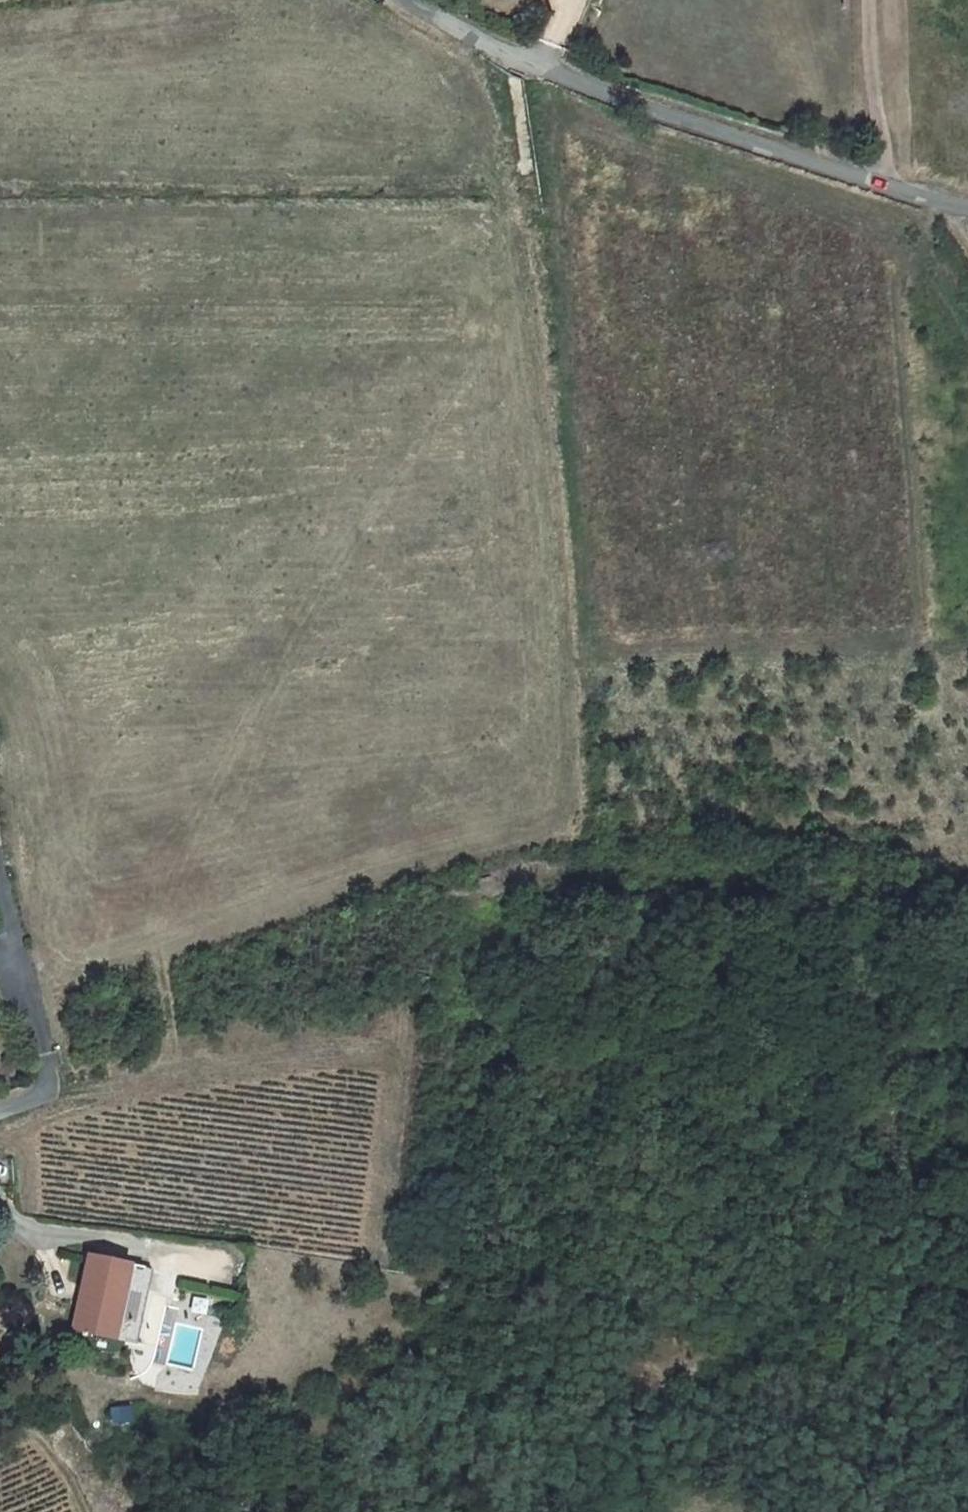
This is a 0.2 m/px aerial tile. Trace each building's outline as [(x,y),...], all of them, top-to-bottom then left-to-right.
[(93,1254),(87,1283),(95,1284),(87,1330),(119,1336),(133,1261),(93,1254)] [(95,1284),(87,1283),(78,1329),(87,1330),(95,1284)]
